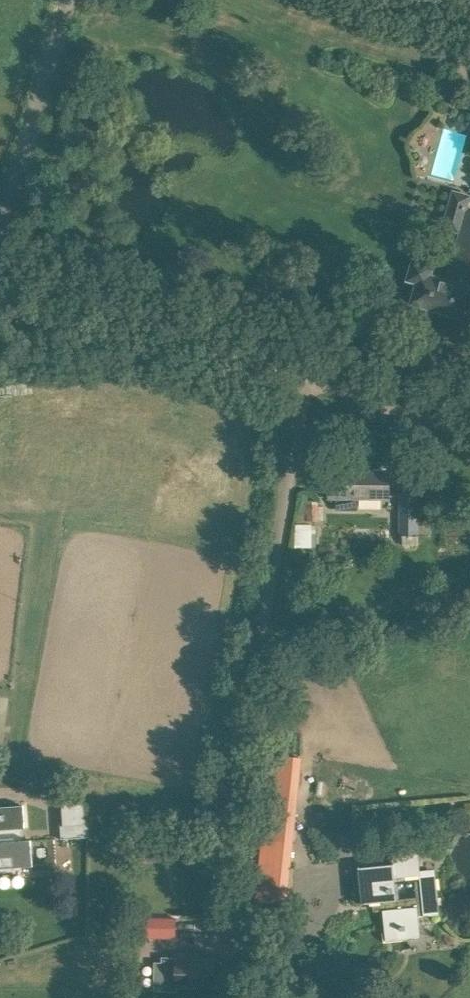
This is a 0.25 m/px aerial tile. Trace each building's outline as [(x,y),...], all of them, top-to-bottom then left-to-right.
[(408,280),(417,283),(411,303),(429,308),(428,312),(434,314),(435,310),(442,312),(441,316),(447,318),(448,314),(466,319),(469,306),(469,211),(467,210),(460,240),(455,238),(449,260),(452,261),(447,279),(433,275),(435,266),(413,261),(408,280)] [(329,497),(388,497),(388,471),(330,471),(329,497)] [(400,535),(418,535),(418,493),(400,493),(400,535)] [(300,757),(298,757),(278,755),(269,840),(262,839),(260,863),(290,866),(300,757)] [(31,839),(21,840),(20,827),(25,827),(23,805),(0,807),(0,869),(33,866),(31,839)] [(60,823),(62,838),(88,837),(88,821),(60,823)] [(440,913),(436,878),(421,879),(418,849),(392,852),(393,864),(358,867),(362,903),(382,901),(386,938),(403,936),(402,928),(420,926),(419,915),(440,913)] [(138,938),(163,938),(163,934),(175,934),(175,918),(138,918),(138,938)] [(177,959),(162,958),(161,982),(176,983),(176,984),(214,985),(214,961),(195,960),(195,954),(177,954),(177,959)]
